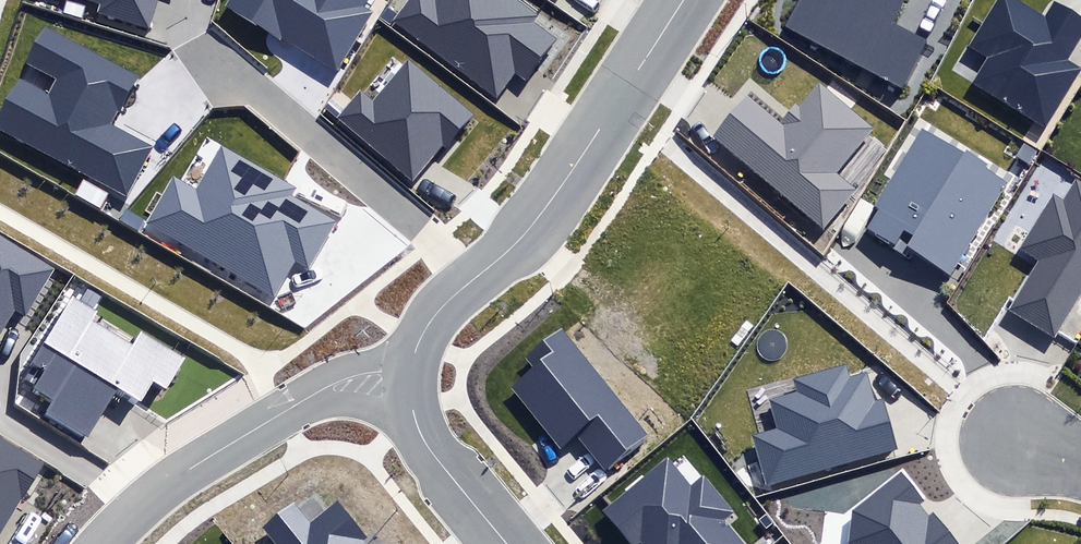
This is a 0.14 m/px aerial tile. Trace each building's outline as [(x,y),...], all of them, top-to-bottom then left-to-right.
[(147,28),(156,0),(87,0),(99,4),(96,12),(147,28)] [(224,6),(337,73),(372,12),(365,8),(369,0),(228,0),(224,6)] [(394,20),(496,96),(514,72),(525,80),(556,39),(534,22),(539,15),(519,0),(409,0),(394,20)] [(900,85),(925,39),(894,22),(905,0),(801,0),(787,26),(863,65),(900,85)] [(1046,128),(1080,69),(1080,66),(1068,58),(1080,36),(1080,17),(1054,1),(1046,16),(1042,14),(1019,0),(997,0),(983,23),(969,47),(988,58),(973,83),(972,85),(1034,121),(1046,128)] [(127,198),(153,147),(111,125),(137,75),(46,28),(28,62),(59,78),(51,94),(18,77),(0,112),(0,132),(127,198)] [(361,90),(337,118),(412,178),(441,143),(448,149),(477,113),(407,57),(373,99),(361,90)] [(709,136),(823,230),(855,190),(835,174),(868,134),(873,128),(850,110),(825,90),(820,85),(800,109),(795,105),(790,111),(782,120),(747,91),(709,136)] [(906,245),(950,273),(1007,183),(923,130),(892,179),(875,205),(881,209),(869,227),(894,243),(903,230),(911,236),(906,245)] [(1025,143),(1016,156),(1017,157),(1029,165),(1038,152),(1025,143)] [(145,225),(273,300),(297,258),(309,265),(335,221),(291,195),(295,188),(221,145),(196,187),(175,175),(145,225)] [(1055,340),(1080,297),(1080,182),(1077,180),(1065,200),(1054,193),(1021,248),(1040,259),(1008,311),(1055,340)] [(15,312),(25,318),(55,269),(0,236),(0,337),(15,312)] [(99,310),(72,294),(33,360),(49,370),(38,389),(56,400),(48,414),(88,438),(118,388),(140,402),(153,381),(166,389),(186,356),(140,329),(132,343),(93,320),(99,310)] [(577,434),(607,468),(647,434),(560,331),(527,359),(534,367),(509,387),(560,448),(577,434)] [(765,487),(898,450),(884,398),(876,400),(868,374),(848,380),(847,375),(845,367),(796,381),(799,392),(768,400),(775,426),(758,430),(750,433),(754,446),(765,487)] [(43,463),(0,436),(0,534),(43,463)] [(722,519),(731,511),(702,476),(692,484),(668,456),(603,509),(632,543),(636,543),(640,540),(643,543),(742,543),(722,519)] [(938,513),(931,518),(921,505),(925,502),(901,472),(853,510),(849,543),(850,543),(963,543),(938,513)] [(364,543),(368,539),(339,502),(311,524),(292,499),(258,526),(272,543),(365,543),(364,543)]
